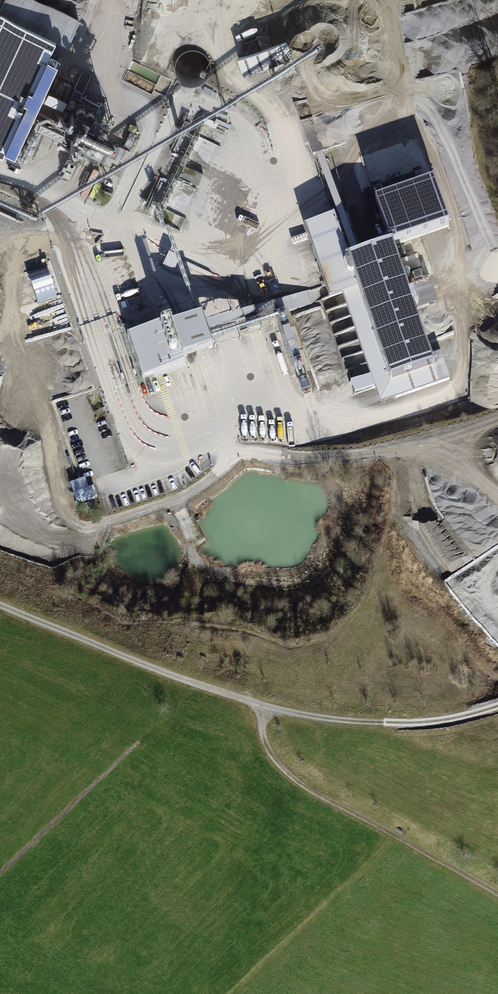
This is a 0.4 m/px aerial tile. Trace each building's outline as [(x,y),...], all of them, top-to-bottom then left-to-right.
[(30,0),(8,0),(0,17),(71,50),(83,25),(30,0)] [(288,44),(237,60),(242,78),(294,62),(288,44)] [(309,100),(296,104),(312,156),(325,152),(309,100)] [(84,112),(55,114),(54,102),(42,103),(43,116),(40,116),(41,126),(50,126),(50,127),(63,126),(64,137),(83,135),(83,134),(90,133),(90,137),(94,137),(94,131),(86,132),(84,112)] [(75,171),(74,161),(65,162),(66,172),(75,171)] [(338,216),(304,228),(329,303),(344,298),(381,409),(452,385),(444,360),(432,364),(415,312),(432,306),(428,294),(413,299),(397,253),(455,233),(436,177),(369,200),(384,246),(351,257),(338,216)] [(169,322),(124,337),(139,383),(186,368),(184,362),(211,353),(200,321),(172,330),(169,322)]
